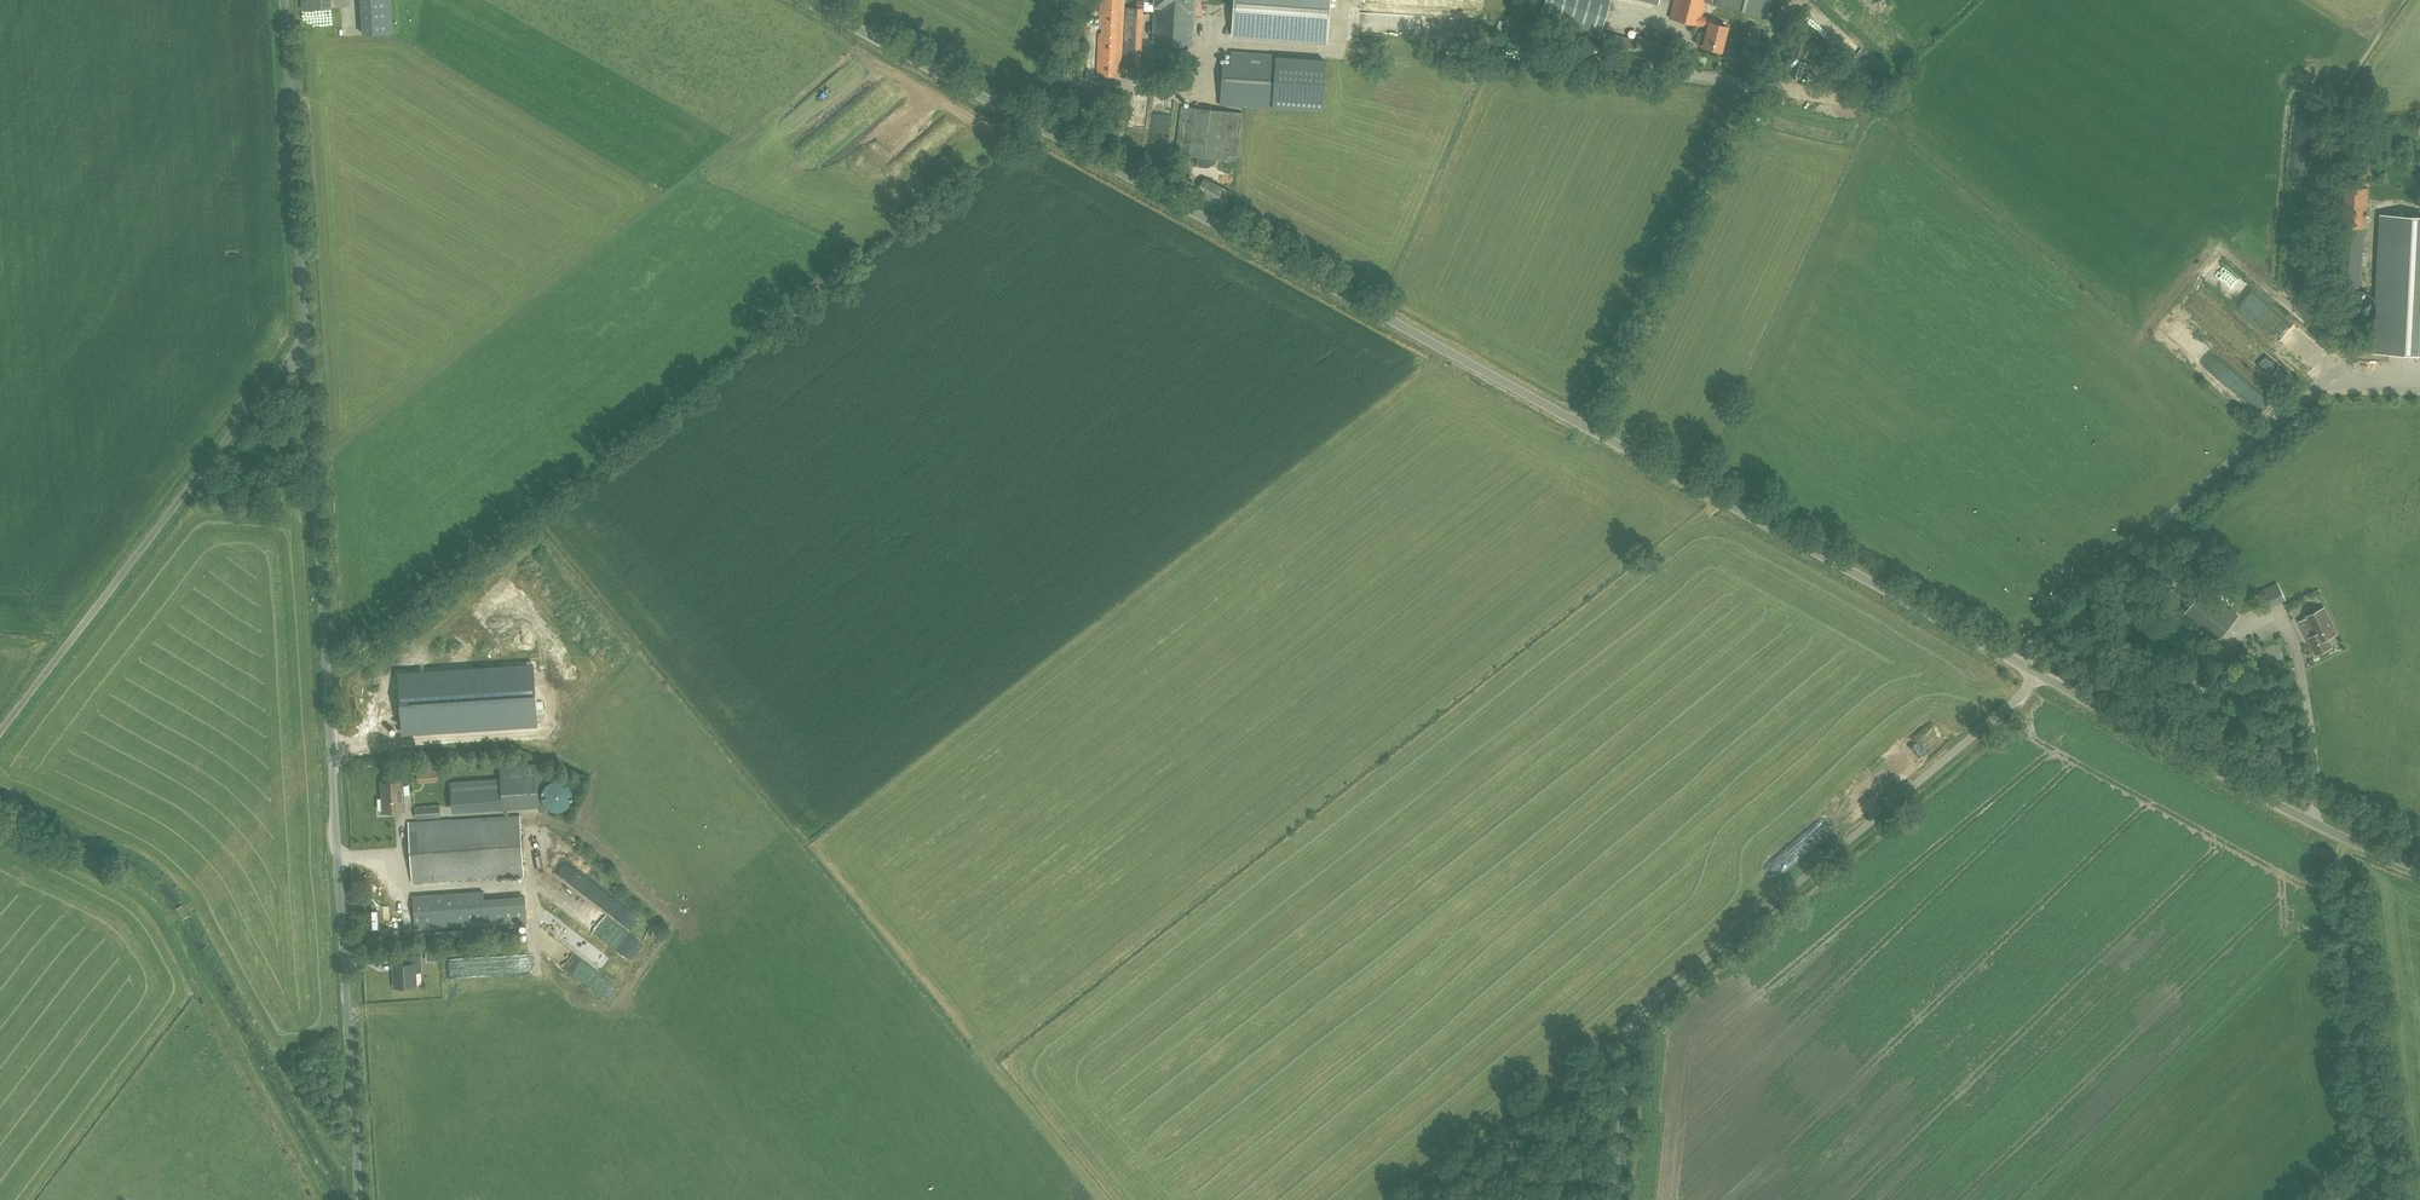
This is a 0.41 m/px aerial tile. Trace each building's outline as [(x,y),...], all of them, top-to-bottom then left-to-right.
[(332,8),(331,7),(331,0),(302,0),(303,10),(332,8)] [(364,35),(393,33),(391,0),(362,0),(364,35)] [(1125,7),(1126,0),(1101,0),(1097,76),(1122,77),(1122,67),(1142,68),(1145,8),(1125,7)] [(1154,43),(1174,44),(1193,45),(1195,9),(1196,8),(1197,6),(1198,1),(1197,0),(1155,0),(1155,7),(1154,43)] [(1233,35),(1327,41),(1331,0),(1235,0),(1233,35)] [(1607,0),(1546,0),(1540,20),(1600,37),(1610,1),(1607,0)] [(1671,18),(1700,25),(1709,27),(1707,34),(1699,32),(1696,43),(1704,45),(1703,47),(1721,51),(1727,26),(1714,23),(1715,19),(1702,16),(1706,1),(1726,6),(1765,16),(1769,0),(1675,0),(1671,18)] [(1563,50),(1565,32),(1529,28),(1526,46),(1563,50)] [(1223,63),(1220,104),(1243,106),(1273,108),(1273,107),(1276,57),(1276,55),(1231,52),(1231,64),(1223,63)] [(1182,105),(1175,154),(1187,155),(1237,162),(1238,162),(1244,112),(1243,112),(1193,106),(1182,105)] [(2336,167),(2338,156),(2330,155),(2329,166),(2336,167)] [(1222,212),(1232,194),(1204,179),(1194,196),(1222,212)] [(2340,250),(2338,287),(2362,287),(2365,251),(2367,229),(2366,229),(2369,188),(2350,187),(2346,227),(2342,227),(2340,250)] [(2377,353),(2419,355),(2419,217),(2383,216),(2377,353)] [(2225,263),(2217,278),(2232,287),(2241,272),(2225,263)] [(2297,323),(2242,281),(2231,295),(2286,338),(2297,323)] [(2378,308),(2378,306),(2377,303),(2376,300),(2374,298),(2372,295),(2370,294),(2368,292),(2365,291),(2362,290),(2359,290),(2357,290),(2354,291),(2351,292),(2349,294),(2346,295),(2345,298),(2343,300),(2342,303),(2341,306),(2341,308),(2341,311),(2342,314),(2343,317),(2345,319),(2346,321),(2349,323),(2351,325),(2354,326),(2357,327),(2359,327),(2362,327),(2365,326),(2368,325),(2370,323),(2372,321),(2374,319),(2376,317),(2377,314),(2378,311),(2378,308)] [(2219,642),(2240,615),(2205,588),(2184,614),(2219,642)] [(2327,638),(2337,633),(2324,608),(2306,617),(2315,635),(2309,638),(2316,654),(2331,646),(2327,638)] [(399,724),(377,726),(379,747),(537,734),(531,660),(395,671),(399,724)] [(502,778),(451,782),(453,807),(504,804),(504,803),(539,801),(536,764),(501,766),(502,778)] [(437,769),(427,770),(418,771),(418,780),(420,780),(438,778),(437,769)] [(383,798),(379,799),(379,809),(384,809),(384,812),(400,811),(404,810),(404,804),(403,781),(382,782),(383,798)] [(524,875),(520,815),(409,822),(411,853),(412,882),(524,875)] [(484,892),(413,896),(415,929),(527,921),(526,897),(485,900),(484,892)] [(408,964),(394,965),(395,987),(417,986),(416,972),(422,971),(421,955),(407,956),(408,964)]
